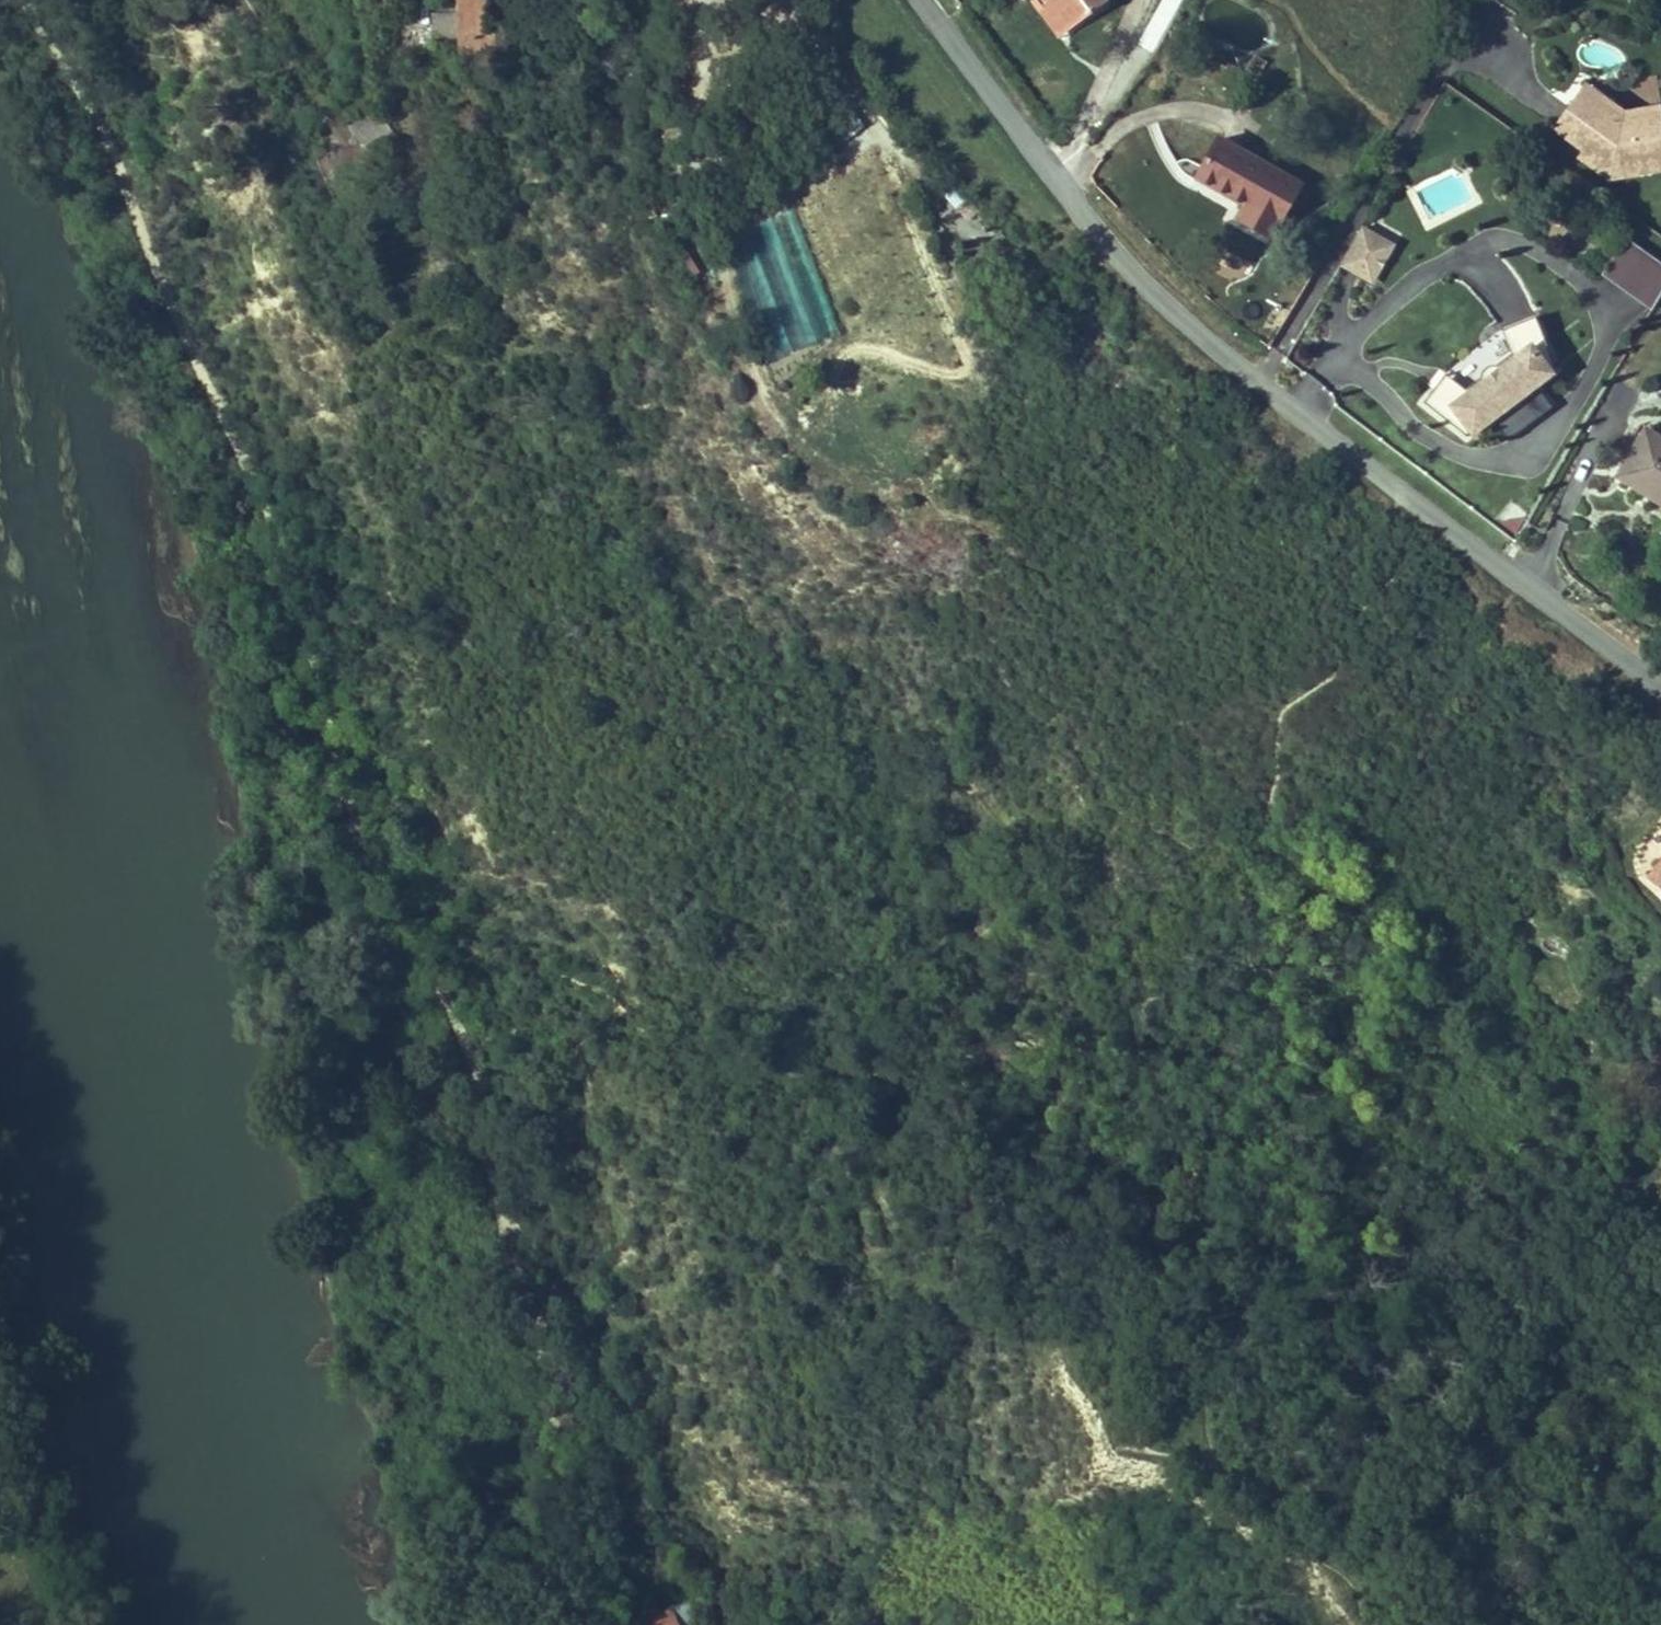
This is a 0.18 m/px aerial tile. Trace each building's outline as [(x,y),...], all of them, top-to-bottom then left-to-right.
[(463,57),(494,56),(493,0),(461,0),(462,13),(463,46),(463,57)] [(1071,31),(1048,0),(1036,0),(1033,2),(1060,39),(1071,31)] [(1109,2),(1107,0),(1048,0),(1071,31),(1109,2)] [(433,46),(463,46),(462,13),(432,13),(433,46)] [(1249,71),(1258,76),(1267,62),(1257,56),(1249,71)] [(1625,114),(1585,85),(1574,101),(1599,118),(1604,112),(1619,123),(1625,114)] [(1625,114),(1619,123),(1604,112),(1599,118),(1574,101),(1554,130),(1584,151),(1593,158),(1588,164),(1611,180),(1660,171),(1660,108),(1625,114)] [(397,136),(379,109),(351,125),(348,126),(372,153),(397,136)] [(1220,139),(1198,179),(1246,206),(1238,219),(1272,238),(1302,185),(1220,139)] [(1593,158),(1584,151),(1579,158),(1588,164),(1593,158)] [(1362,268),(1377,244),(1368,239),(1374,229),(1364,223),(1344,258),(1362,268)] [(1374,275),(1394,241),(1374,229),(1368,239),(1377,244),(1362,268),(1374,275)] [(1650,309),(1660,293),(1660,262),(1626,239),(1601,276),(1650,309)] [(140,299),(131,303),(133,309),(142,306),(140,299)] [(1531,388),(1552,373),(1532,321),(1498,334),(1508,359),(1510,366),(1475,390),(1469,385),(1455,374),(1433,403),(1470,432),(1485,422),(1531,388)] [(1475,390),(1510,366),(1508,359),(1469,385),(1475,390)] [(1433,403),(1455,374),(1449,369),(1426,398),(1433,403)] [(1501,445),(1547,412),(1531,388),(1485,422),(1501,445)] [(1647,431),(1660,439),(1660,431),(1651,425),(1647,431)] [(1622,471),(1646,486),(1649,481),(1659,487),(1652,497),(1660,503),(1660,439),(1647,431),(1622,471)] [(1622,471),(1619,476),(1652,497),(1659,487),(1649,481),(1646,486),(1622,471)] [(1660,864),(1619,914),(1634,926),(1626,936),(1646,952),(1652,943),(1660,950),(1660,865),(1660,864)] [(1611,923),(1626,936),(1634,926),(1619,914),(1611,923)] [(1660,964),(1660,950),(1652,943),(1646,952),(1660,964)] [(631,1624),(683,1624),(677,1609),(631,1624)]
